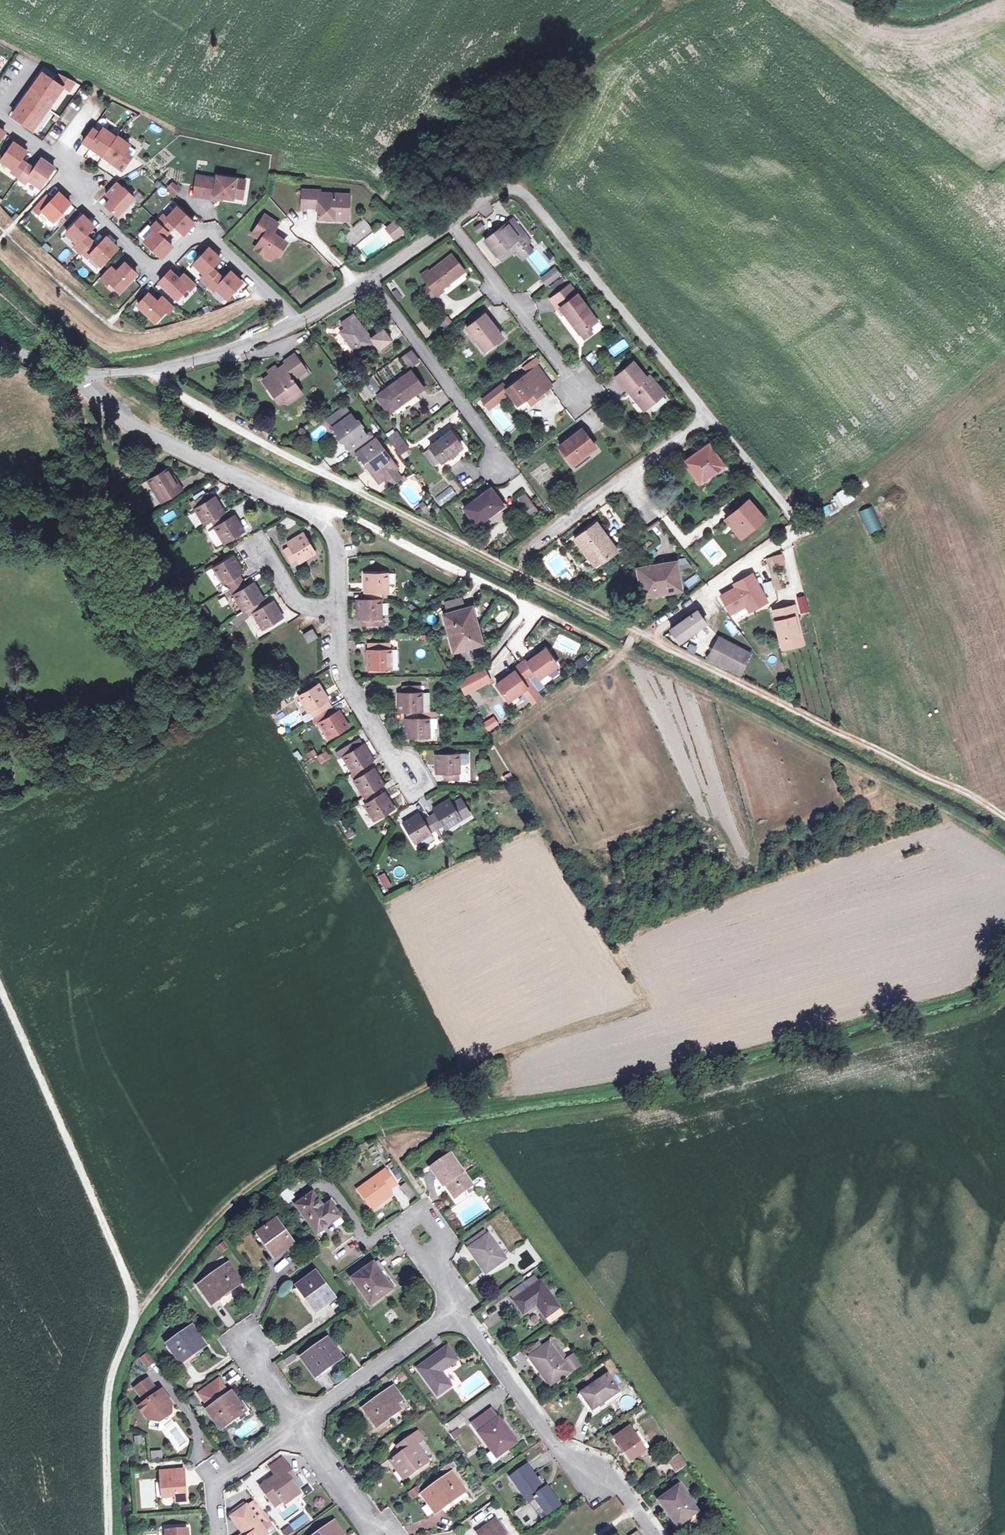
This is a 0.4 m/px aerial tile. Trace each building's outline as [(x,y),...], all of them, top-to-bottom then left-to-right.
[(13,112),(33,127),(64,85),(57,79),(44,70),(13,112)] [(125,122),(132,117),(128,110),(120,115),(125,122)] [(151,123),(148,129),(159,135),(162,129),(151,123)] [(103,154),(116,135),(104,126),(100,132),(93,127),(84,140),(103,154)] [(125,150),(130,143),(117,134),(116,135),(103,154),(122,168),(132,155),(125,150)] [(27,148),(15,139),(2,157),(14,166),(12,168),(19,173),(28,161),(21,156),(27,148)] [(137,148),(130,143),(125,150),(132,155),(137,148)] [(55,165),(42,156),(35,166),(28,161),(19,173),(19,174),(26,180),(28,176),(40,185),(55,165)] [(217,178),(197,174),(196,181),(202,182),(200,195),(214,198),(214,195),(232,198),(232,197),(233,192),(243,194),(245,180),(217,175),(217,178)] [(106,203),(117,213),(134,196),(123,185),(122,186),(116,180),(106,191),(111,197),(106,203)] [(202,182),(196,181),(194,194),(200,195),(202,182)] [(180,189),(173,182),(168,187),(176,194),(180,189)] [(319,189),(302,188),(301,206),(317,207),(316,217),(333,218),(334,213),(347,214),(348,194),(319,192),(319,189)] [(70,201),(59,190),(50,199),(44,193),(33,205),(39,211),(42,208),(53,219),(70,201)] [(150,214),(161,204),(152,195),(142,205),(150,214)] [(183,233),(193,221),(177,205),(166,216),(163,213),(157,220),(168,230),(174,224),(183,233)] [(93,223),(82,213),(65,230),(76,241),(74,243),(80,249),(91,238),(84,232),(93,223)] [(277,225),(264,216),(251,234),(259,240),(253,249),(263,256),(264,253),(270,253),(274,256),(283,243),(273,236),(272,232),(277,225)] [(497,231),(484,241),(496,256),(497,255),(502,261),(515,251),(520,259),(532,250),(527,243),(530,241),(513,218),(501,228),(499,225),(494,228),(497,231)] [(160,256),(171,245),(162,236),(168,230),(157,220),(157,219),(151,226),(154,229),(143,239),(160,256)] [(400,232),(392,223),(384,229),(392,238),(400,232)] [(480,223),(475,228),(478,232),(483,228),(480,223)] [(117,246),(105,235),(96,244),(91,238),(80,249),(86,255),(89,253),(99,263),(117,246)] [(221,259),(207,246),(192,262),(194,265),(203,273),(199,277),(208,285),(218,274),(212,268),(221,259)] [(427,271),(420,276),(426,285),(435,296),(436,297),(443,292),(441,290),(464,272),(451,256),(429,273),(427,271)] [(135,272),(124,261),(115,270),(109,264),(99,275),(105,281),(107,279),(118,289),(135,272)] [(169,269),(158,280),(175,297),(186,286),(188,289),(194,282),(184,272),(178,278),(169,269)] [(554,269),(541,279),(546,285),(559,275),(554,269)] [(245,282),(232,270),(223,279),(218,274),(208,285),(215,292),(217,290),(228,300),(238,290),(245,282)] [(435,296),(426,285),(421,289),(429,300),(435,296)] [(597,321),(569,285),(550,300),(558,310),(560,309),(580,334),(581,333),(588,328),(597,321)] [(147,292),(136,303),(153,319),(164,309),(166,311),(173,305),(161,294),(155,300),(147,292)] [(358,320),(354,314),(341,323),(345,328),(340,332),(357,356),(374,343),(379,349),(391,340),(383,329),(371,338),(357,320),(358,320)] [(484,315),(465,329),(484,352),(502,338),(484,315)] [(592,332),(588,328),(581,333),(585,338),(592,332)] [(615,354),(626,347),(622,341),(611,347),(615,354)] [(420,362),(411,350),(399,359),(408,370),(420,362)] [(285,364),(282,367),(283,369),(280,371),(276,367),(268,373),(271,376),(263,381),(269,389),(272,387),(278,396),(281,394),(288,405),(302,395),(292,381),(306,371),(295,354),(284,362),(285,364)] [(645,380),(633,364),(616,377),(629,394),(632,391),(646,410),(663,397),(648,377),(645,380)] [(551,384),(538,366),(506,389),(505,390),(506,391),(517,405),(526,399),(533,394),(536,397),(543,392),(543,391),(547,387),(551,384)] [(423,388),(411,372),(377,397),(389,414),(423,388)] [(503,384),(491,393),(497,400),(503,395),(502,395),(506,391),(505,390),(506,389),(503,384)] [(348,403),(356,399),(353,391),(345,394),(348,403)] [(632,391),(629,394),(643,412),(646,410),(632,391)] [(491,393),(482,401),(487,408),(497,400),(491,393)] [(537,398),(536,397),(533,394),(526,399),(529,404),(537,398)] [(345,408),(327,420),(348,449),(352,446),(355,451),(372,438),(369,434),(365,436),(345,408)] [(582,430),(559,447),(572,464),(595,447),(582,430)] [(450,432),(430,447),(442,462),(462,447),(450,432)] [(400,437),(391,444),(398,453),(407,447),(400,437)] [(375,441),(372,438),(355,451),(357,454),(359,453),(373,472),(372,474),(379,484),(385,480),(394,473),(398,470),(376,441),(375,441)] [(709,446),(685,463),(700,483),(723,467),(709,446)] [(168,468),(148,480),(162,504),(184,490),(180,483),(177,485),(172,476),(168,468)] [(400,480),(394,473),(385,480),(391,487),(399,481),(400,480)] [(440,505),(456,494),(450,486),(435,497),(440,505)] [(847,488),(832,496),(838,508),(854,500),(847,488)] [(491,489),(464,509),(477,526),(503,506),(491,489)] [(210,521),(224,513),(214,497),(211,499),(207,493),(194,501),(197,507),(194,509),(204,525),(210,521)] [(748,501),(726,520),(741,538),(760,522),(752,513),(756,510),(748,501)] [(529,502),(517,510),(524,520),(536,511),(529,502)] [(428,509),(423,503),(419,506),(424,512),(428,509)] [(874,507),(861,510),(867,534),(880,531),(874,507)] [(164,523),(176,516),(173,510),(160,516),(164,523)] [(195,510),(188,513),(195,526),(202,523),(195,510)] [(227,519),(224,513),(210,521),(224,544),(243,532),(233,516),(227,519)] [(618,551),(597,523),(575,540),(596,567),(618,551)] [(216,545),(222,541),(214,528),(208,532),(216,545)] [(304,533),(287,543),(289,547),(283,551),(291,563),(297,560),(299,562),(315,552),(304,533)] [(692,564),(685,554),(677,560),(681,573),(692,564)] [(781,554),(765,558),(773,591),(787,587),(783,570),(785,570),(781,554)] [(230,588),(243,580),(240,575),(243,572),(233,556),(214,568),(224,584),(227,582),(230,588)] [(168,565),(172,575),(183,571),(179,560),(168,565)] [(676,562),(638,568),(641,592),(668,588),(668,593),(681,591),(676,562)] [(746,566),(728,577),(732,584),(731,585),(749,613),(768,601),(746,566)] [(388,573),(365,574),(365,593),(366,593),(366,600),(381,600),(381,593),(388,593),(388,573)] [(246,610),(263,600),(253,583),(247,586),(243,580),(230,588),(226,590),(230,596),(234,594),(244,612),(246,610)] [(668,588),(641,592),(642,598),(668,593),(668,588)] [(460,599),(446,603),(449,614),(444,615),(453,652),(482,644),(472,607),(464,610),(460,611),(459,607),(463,606),(460,599)] [(263,600),(246,610),(250,616),(254,613),(264,630),(283,619),(273,601),(266,605),(263,600)] [(381,600),(366,600),(358,600),(358,619),(362,619),(362,626),(388,626),(388,617),(382,618),(381,600)] [(795,606),(782,609),(784,620),(776,623),(780,639),(785,638),(788,648),(801,645),(794,617),(798,616),(795,606)] [(734,623),(748,615),(744,609),(730,617),(734,623)] [(784,620),(782,609),(773,611),(776,623),(784,620)] [(697,612),(670,630),(679,641),(705,624),(697,612)] [(805,644),(798,616),(794,617),(801,645),(805,644)] [(313,629),(303,635),(308,643),(318,637),(313,629)] [(752,654),(719,637),(707,660),(740,676),(752,654)] [(785,638),(780,639),(783,650),(788,648),(785,638)] [(684,648),(693,651),(695,644),(686,641),(684,648)] [(387,643),(372,643),(372,650),(369,650),(369,669),(391,669),(391,649),(387,649),(387,643)] [(535,658),(521,667),(530,680),(537,675),(541,681),(559,668),(548,652),(541,656),(536,660),(535,658)] [(586,658),(578,663),(583,670),(590,664),(586,658)] [(530,680),(521,667),(509,676),(510,679),(505,682),(499,687),(510,703),(525,692),(536,706),(545,700),(530,680)] [(458,680),(464,695),(492,683),(486,668),(458,680)] [(312,719),(330,708),(326,702),(327,701),(318,685),(298,697),(307,713),(308,713),(312,719)] [(422,686),(403,685),(403,693),(399,693),(399,713),(407,713),(422,712),(422,693),(422,686)] [(330,708),(312,719),(315,726),(319,724),(329,740),(348,728),(338,712),(334,714),(330,708)] [(430,738),(429,712),(422,712),(407,713),(407,738),(430,738)] [(488,732),(499,725),(494,716),(483,723),(488,732)] [(361,745),(357,739),(335,753),(338,759),(342,757),(352,774),(355,772),(367,764),(373,762),(362,745),(361,745)] [(316,755),(319,763),(330,758),(327,751),(316,755)] [(459,754),(436,755),(436,774),(444,774),(444,781),(459,781),(459,754)] [(364,797),(365,797),(378,789),(383,785),(373,769),(371,770),(367,764),(355,772),(359,778),(354,780),(364,797)] [(381,795),(378,789),(365,797),(369,802),(365,805),(375,821),(395,810),(385,793),(381,795)] [(435,813),(429,817),(437,830),(443,827),(444,829),(470,814),(461,800),(453,804),(450,800),(433,810),(435,813)] [(437,830),(429,817),(424,820),(420,814),(403,824),(415,843),(437,830)] [(348,839),(355,835),(351,828),(344,832),(348,839)] [(377,876),(384,889),(391,885),(384,872),(377,876)] [(451,1154),(432,1169),(438,1178),(441,1177),(456,1198),(474,1186),(451,1154)] [(386,1170),(359,1190),(373,1210),(393,1195),(390,1191),(397,1185),(386,1170)] [(405,1183),(400,1188),(410,1199),(415,1194),(405,1183)] [(280,1195),(288,1204),(296,1197),(288,1188),(280,1195)] [(313,1194),(297,1206),(318,1234),(334,1223),(331,1219),(338,1214),(329,1200),(321,1205),(313,1194)] [(341,1218),(338,1214),(331,1219),(334,1223),(341,1218)] [(277,1220),(257,1233),(276,1259),(295,1245),(277,1220)] [(469,1249),(489,1234),(485,1229),(466,1243),(469,1249)] [(489,1234),(469,1249),(487,1273),(506,1259),(489,1234)] [(221,1254),(229,1248),(225,1241),(216,1247),(221,1254)] [(274,1267),(281,1275),(291,1267),(284,1259),(274,1267)] [(378,1261),(373,1265),(384,1282),(386,1281),(390,1278),(378,1261)] [(229,1265),(198,1287),(212,1305),(242,1284),(229,1265)] [(373,1265),(353,1279),(371,1306),(393,1291),(386,1281),(384,1282),(373,1265)] [(316,1274),(297,1288),(316,1313),(335,1299),(316,1274)] [(542,1281),(513,1300),(523,1315),(538,1304),(540,1307),(539,1308),(546,1318),(561,1308),(542,1281)] [(561,1308),(546,1318),(551,1325),(565,1314),(561,1308)] [(193,1328),(168,1346),(181,1364),(207,1346),(193,1328)] [(539,1342),(532,1347),(536,1352),(529,1357),(551,1387),(581,1366),(574,1356),(569,1359),(563,1363),(555,1352),(561,1348),(554,1339),(543,1348),(539,1342)] [(328,1340),(302,1358),(316,1377),(341,1359),(328,1340)] [(448,1347),(417,1369),(438,1397),(453,1386),(445,1375),(443,1377),(440,1374),(458,1361),(448,1347)] [(536,1352),(532,1347),(526,1351),(529,1357),(536,1352)] [(569,1359),(561,1348),(555,1352),(563,1363),(569,1359)] [(148,1354),(141,1359),(148,1368),(154,1363),(148,1354)] [(608,1375),(581,1393),(595,1413),(607,1405),(605,1402),(620,1392),(608,1375)] [(148,1380),(135,1388),(145,1404),(139,1408),(148,1421),(161,1423),(172,1414),(167,1408),(172,1405),(162,1391),(158,1394),(148,1380)] [(220,1380),(212,1386),(223,1401),(231,1395),(220,1380)] [(212,1386),(199,1395),(210,1410),(208,1411),(221,1430),(235,1420),(246,1412),(233,1393),(231,1395),(223,1401),(212,1386)] [(394,1388),(364,1410),(377,1428),(401,1411),(397,1405),(403,1401),(394,1388)] [(194,1396),(186,1401),(192,1409),(200,1403),(194,1396)] [(492,1410),(473,1424),(480,1433),(500,1419),(492,1410)] [(246,1412),(235,1420),(238,1425),(250,1417),(246,1412)] [(462,1433),(459,1428),(467,1423),(461,1414),(445,1425),(454,1439),(462,1433)] [(500,1419),(480,1433),(498,1458),(518,1444),(500,1419)] [(630,1427),(615,1437),(631,1461),(646,1450),(630,1427)] [(414,1436),(419,1443),(424,1440),(418,1432),(414,1436)] [(414,1436),(400,1446),(404,1452),(402,1454),(391,1462),(398,1472),(401,1470),(407,1479),(429,1463),(416,1445),(419,1443),(414,1436)] [(162,1451),(151,1451),(151,1462),(163,1461),(162,1451)] [(676,1474),(688,1466),(679,1453),(667,1462),(676,1474)] [(270,1467),(273,1473),(286,1464),(282,1459),(270,1467)] [(286,1464),(273,1473),(276,1477),(262,1487),(274,1505),(282,1499),(284,1503),(286,1505),(301,1494),(292,1482),(290,1478),(294,1475),(286,1464)] [(429,1479),(433,1485),(453,1471),(449,1465),(429,1479)] [(528,1467),(511,1479),(529,1504),(535,1499),(547,1516),(561,1506),(548,1489),(545,1491),(538,1481),(528,1467)] [(185,1470),(161,1472),(162,1482),(165,1482),(167,1498),(176,1497),(177,1502),(188,1501),(185,1470)] [(453,1473),(422,1496),(435,1515),(467,1492),(453,1473)] [(541,1479),(538,1481),(545,1491),(548,1489),(541,1479)] [(408,1492),(412,1500),(422,1494),(418,1486),(408,1492)] [(680,1487),(660,1501),(678,1525),(689,1517),(690,1518),(699,1512),(680,1487)] [(282,1499),(274,1505),(276,1508),(284,1503),(282,1499)] [(232,1517),(245,1534),(267,1534),(263,1530),(260,1526),(269,1519),(256,1501),(246,1508),(246,1507),(232,1517)] [(515,1511),(524,1525),(534,1520),(524,1505),(515,1511)] [(283,1534),(289,1534),(310,1521),(304,1513),(279,1530),(283,1534)] [(272,1523),(269,1519),(260,1526),(263,1530),(272,1523)] [(478,1534),(479,1534),(507,1534),(497,1521),(478,1534)] [(317,1534),(344,1534),(335,1522),(317,1534)]
